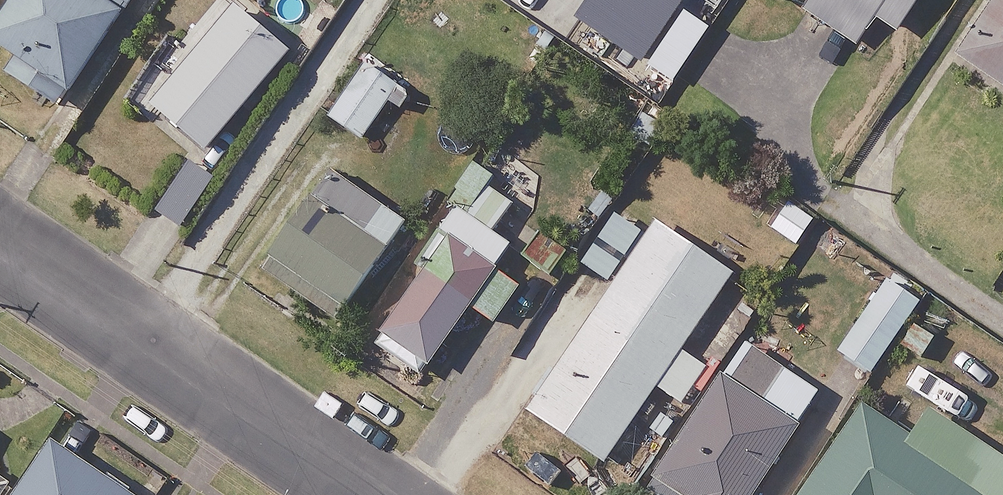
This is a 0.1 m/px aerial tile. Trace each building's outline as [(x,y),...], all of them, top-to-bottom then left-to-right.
[(0,21),(0,40),(22,54),(12,70),(63,103),(130,0),(14,0),(0,21)] [(582,16),(641,57),(681,0),(593,0),(582,16)] [(806,12),(857,45),(874,18),(896,32),(917,0),(814,0),(806,12)] [(949,53),(1002,88),(1002,0),(983,0),(949,53)] [(288,51),(227,1),(172,66),(143,101),(204,152),(288,51)] [(400,84),(368,62),(328,118),(361,140),(400,84)] [(534,172),(493,145),(417,261),(429,269),(381,343),(427,373),(458,325),(471,334),(486,311),(498,319),(519,287),(494,270),(509,247),(492,236),(534,172)] [(402,226),(328,176),(267,267),(341,316),(402,226)] [(730,276),(652,225),(530,408),(608,459),(658,384),(684,401),(707,367),(681,350),(730,276)] [(918,302),(886,280),(837,352),(868,373),(918,302)] [(742,346),(651,486),(666,494),(754,494),(819,395),(797,381),(742,346)] [(858,388),(790,494),(1002,494),(1002,457),(920,404),(909,421),(858,388)] [(56,442),(21,494),(135,494),(56,442)]
